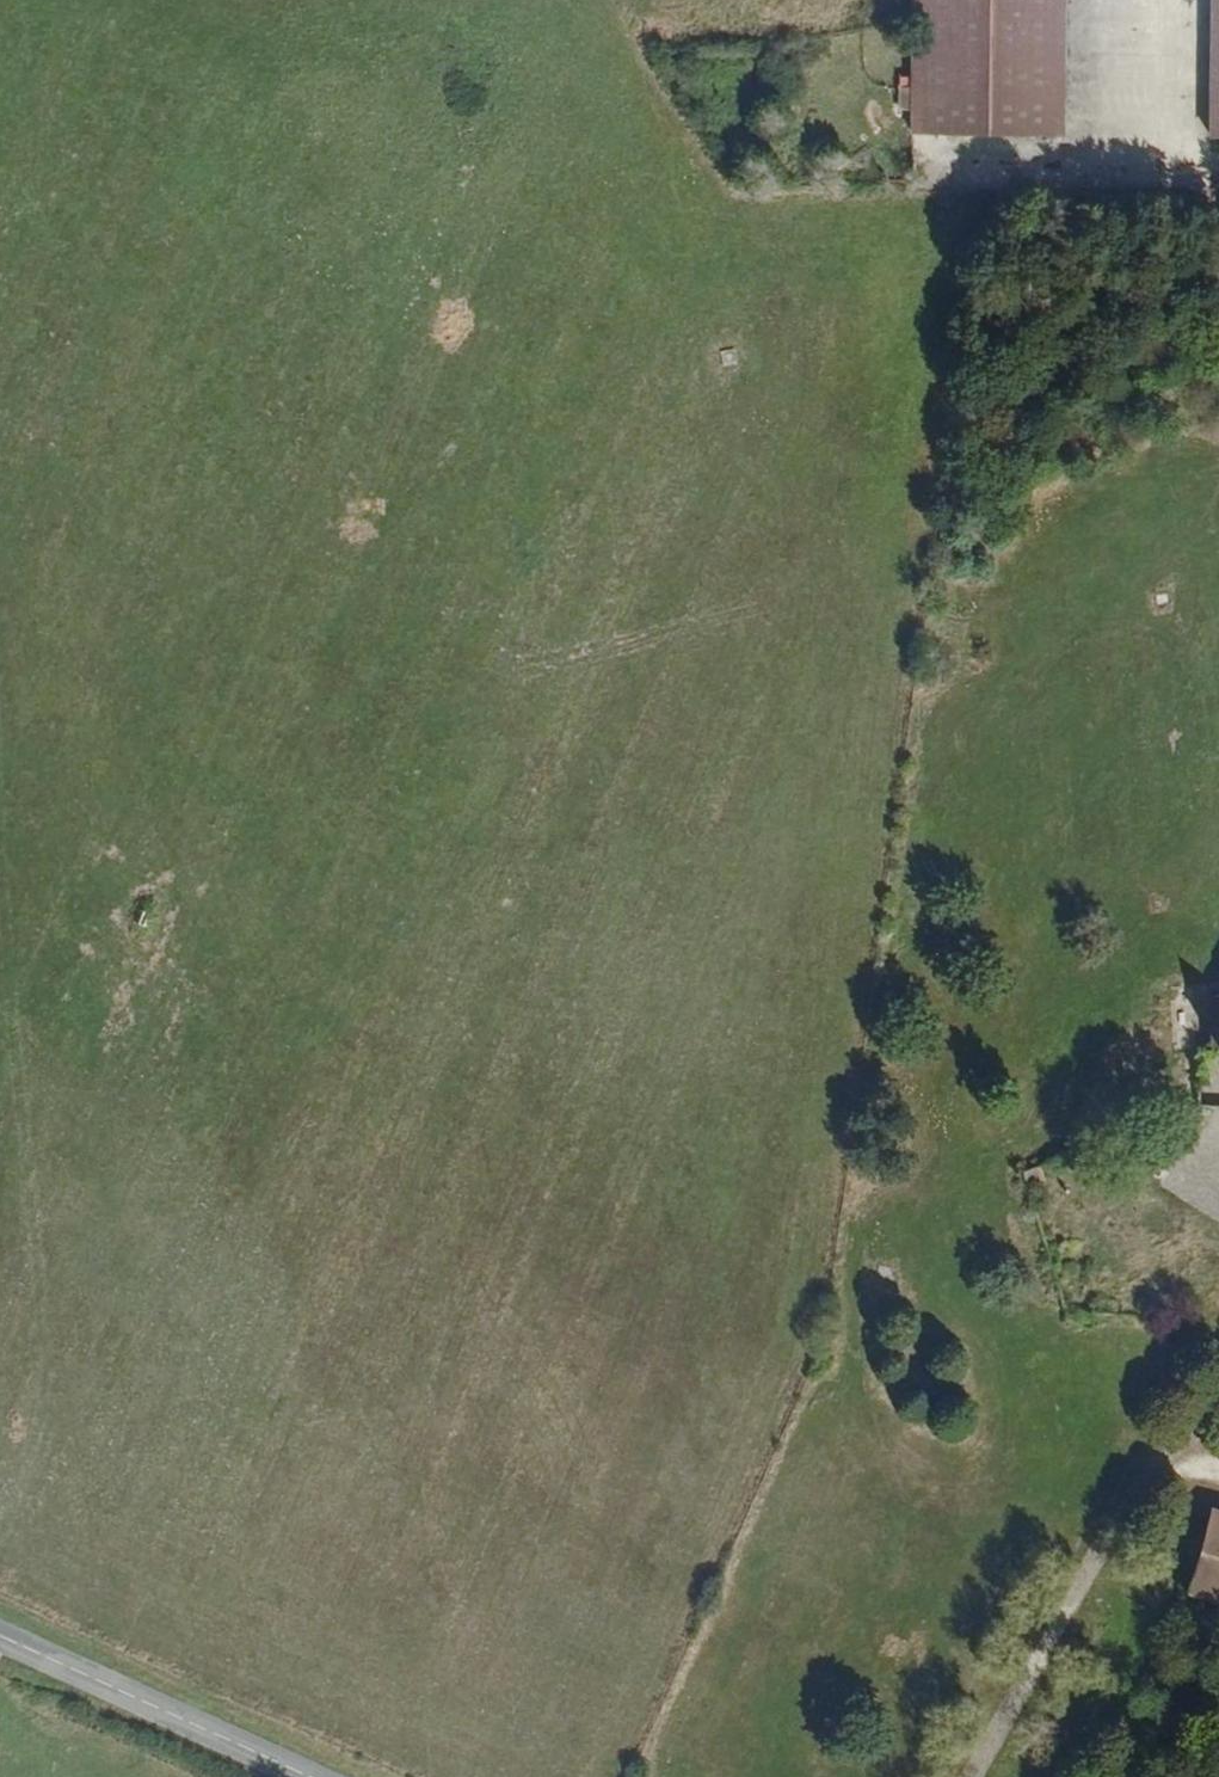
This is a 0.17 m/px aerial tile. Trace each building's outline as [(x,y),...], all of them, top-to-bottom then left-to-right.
[(919,65),(919,135),(1067,138),(1067,133),(1066,0),(919,0),(919,65)] [(1192,1084),(1205,1083),(1206,1096),(1218,1098),(1218,1034),(1194,1035),(1192,1084)] [(1165,1131),(1168,1142),(1184,1139),(1181,1124),(1165,1131)] [(1211,1511),(1189,1598),(1218,1605),(1218,1514),(1211,1511)]
